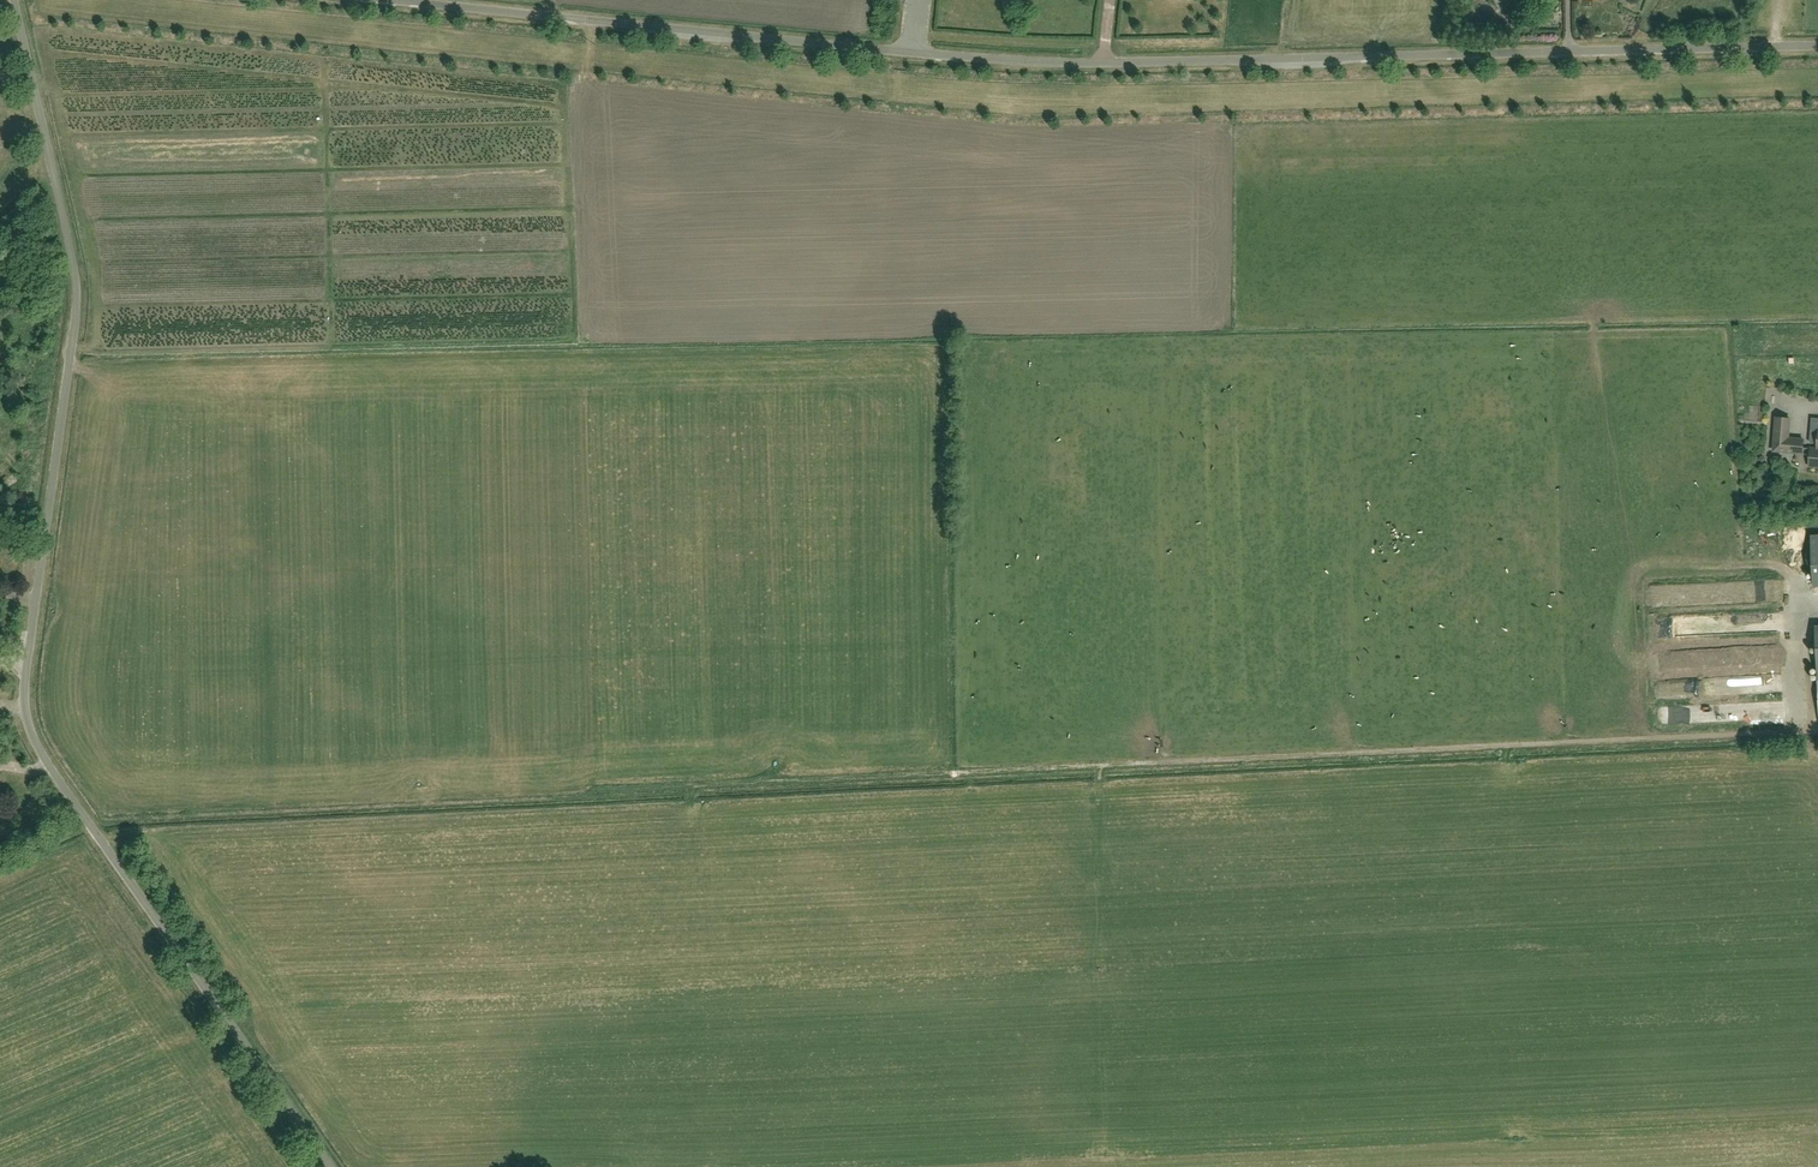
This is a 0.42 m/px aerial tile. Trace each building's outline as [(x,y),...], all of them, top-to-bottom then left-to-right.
[(1776,425),(1774,450),(1810,452),(1809,465),(1817,466),(1817,435),(1817,447),(1810,446),(1810,447),(1803,446),(1804,439),(1788,438),(1790,418),(1776,417),(1776,425)] [(1675,671),(1675,655),(1663,655),(1663,671),(1675,671)]
